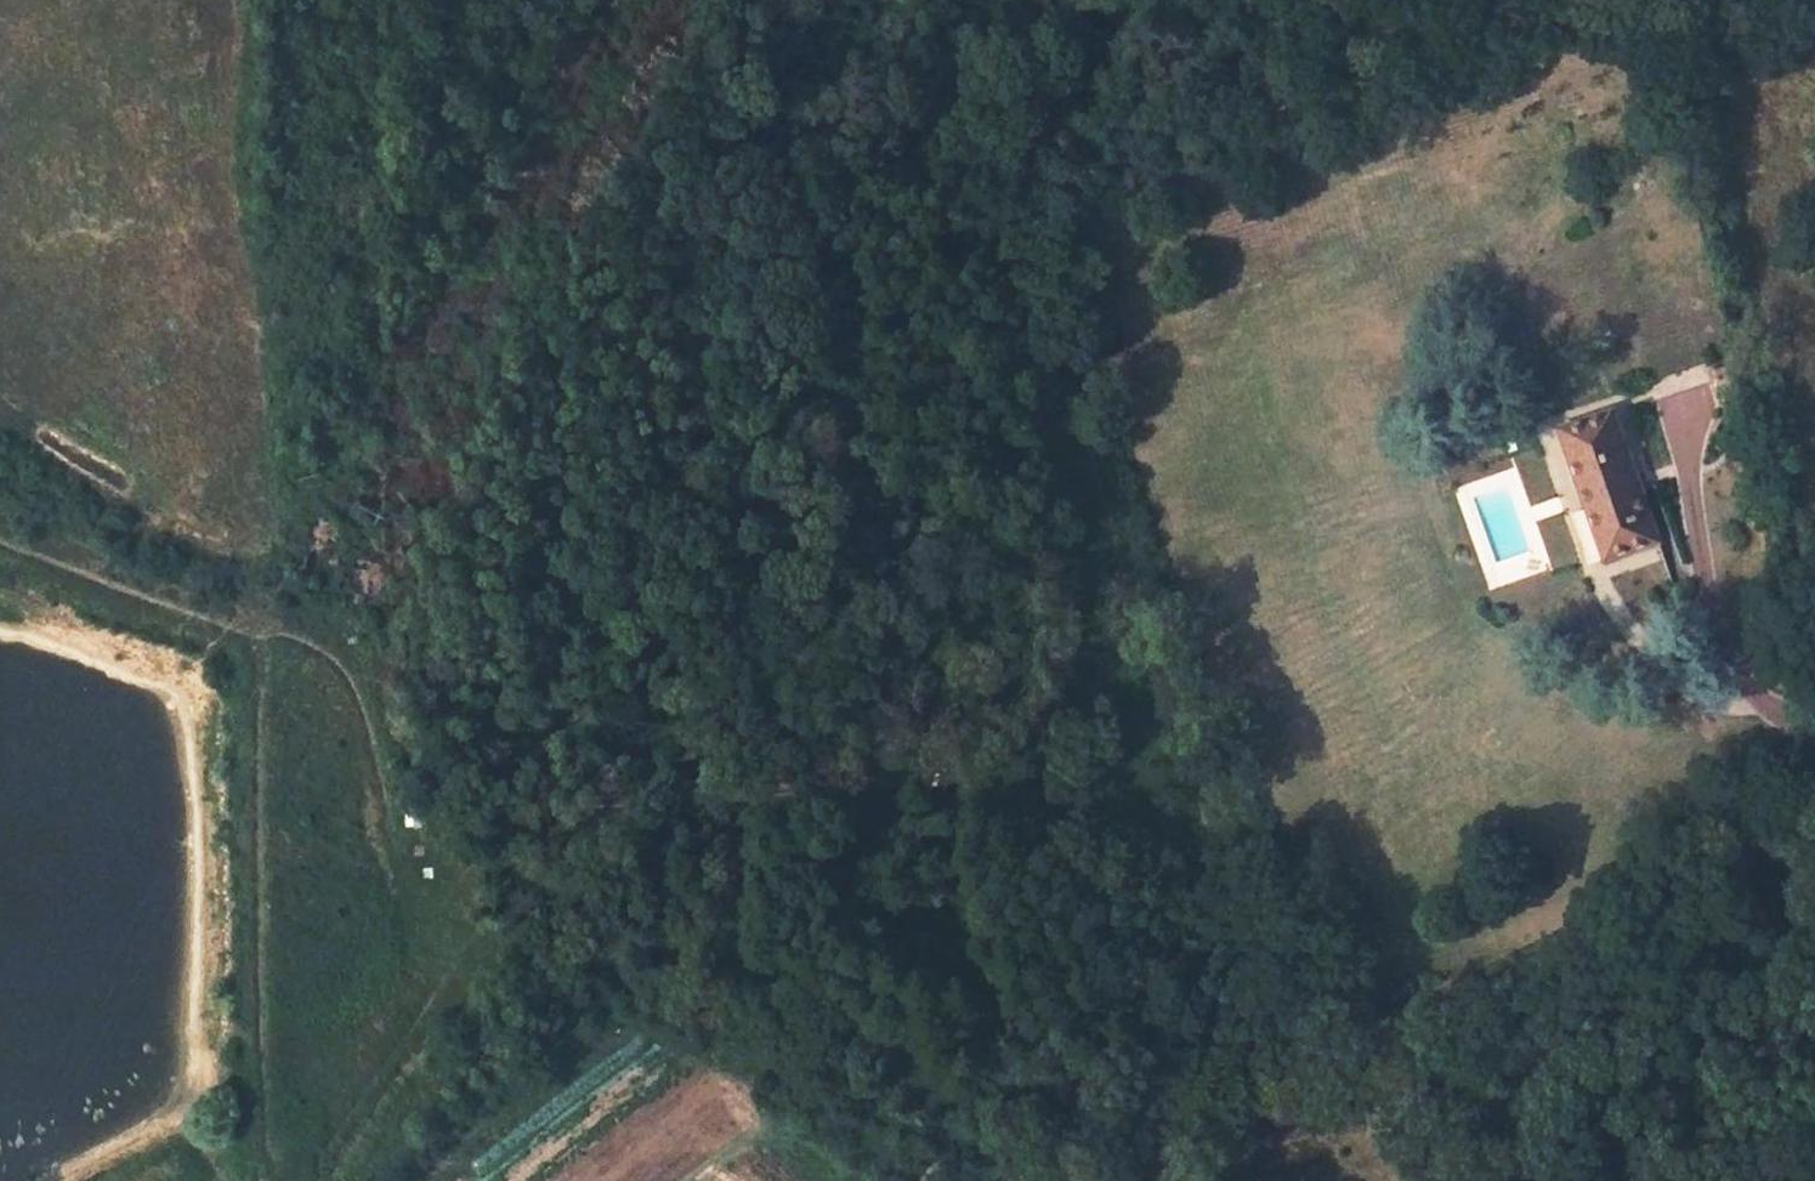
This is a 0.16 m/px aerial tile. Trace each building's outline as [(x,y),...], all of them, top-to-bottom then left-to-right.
[(1613,409),(1559,427),(1581,487),(1590,483),(1616,556),(1657,542),(1613,409)] [(1590,483),(1581,487),(1606,561),(1616,556),(1590,483)]
